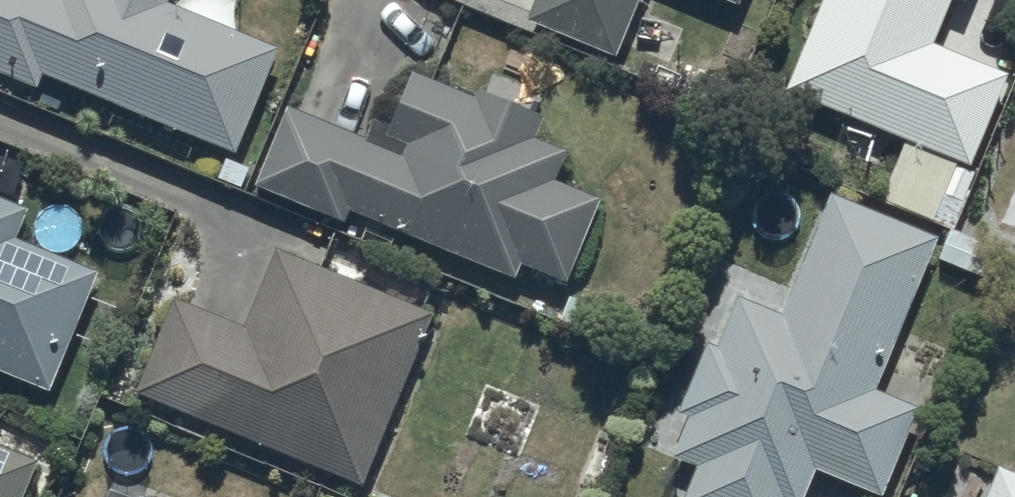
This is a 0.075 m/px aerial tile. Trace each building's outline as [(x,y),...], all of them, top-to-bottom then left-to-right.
[(43,67),(234,148),(277,45),(169,0),(0,0),(0,66),(37,81),(43,67)] [(527,15),(615,51),(635,0),(533,0),(527,15)] [(785,83),(905,134),(880,193),(950,223),(936,256),(984,277),(999,242),(959,224),(983,169),(967,163),(1007,70),(932,38),(948,0),(818,0),(785,83)] [(341,219),(349,202),(515,272),(520,259),(562,277),(598,192),(551,172),(563,145),(530,131),(539,108),(480,84),(476,93),(412,66),(390,118),(374,112),(366,132),(289,100),(254,182),(341,219)] [(829,188),(780,310),(736,292),(716,341),(707,338),(679,406),(690,411),(673,453),(696,462),(681,496),(800,496),(814,462),(879,489),(917,396),(874,378),(934,230),(829,188)] [(46,383),(96,265),(14,230),(26,201),(0,190),(0,363),(46,383)] [(176,294),(137,387),(361,480),(433,307),(278,243),(245,322),(176,294)] [(0,439),(0,496),(16,496),(34,453),(0,439)] [(1010,468),(998,462),(983,496),(1014,496),(1014,457),(1010,468)] [(140,488),(136,496),(160,496),(140,488)]
